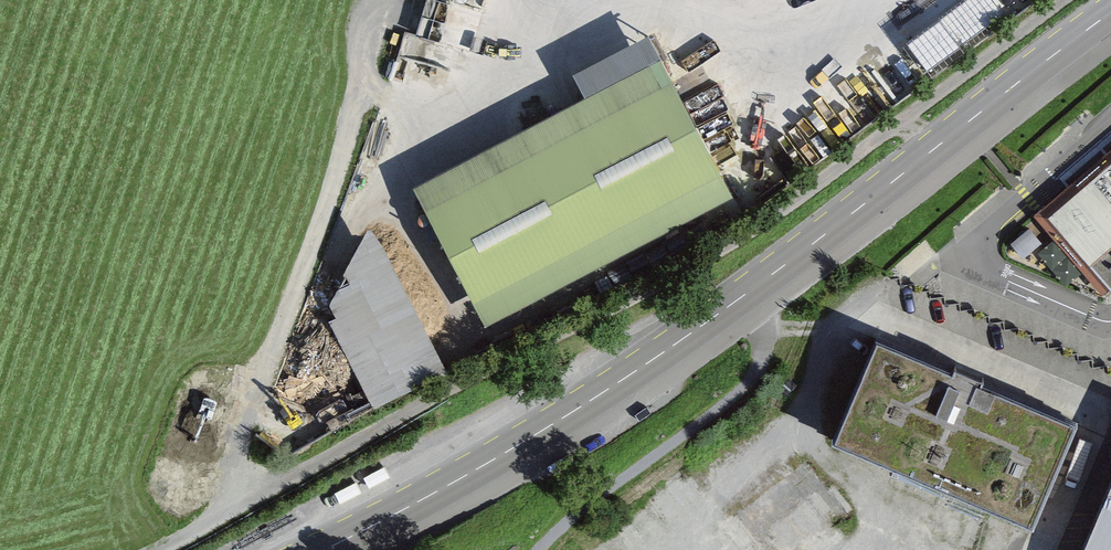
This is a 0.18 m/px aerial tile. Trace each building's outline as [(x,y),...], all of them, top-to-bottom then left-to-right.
[(673,81),(426,209),(472,299),(720,171),(673,81)] [(1049,216),(1110,287),(1110,163),(1049,216)] [(433,377),(362,243),(329,304),(382,404),(433,377)] [(1076,422),(878,338),(834,438),(1033,523),(1076,422)] [(854,515),(812,456),(729,515),(754,549),(805,549),(854,515)] [(1081,549),(1110,549),(1110,481),(1081,549)] [(955,504),(947,520),(979,534),(986,518),(955,504)]
